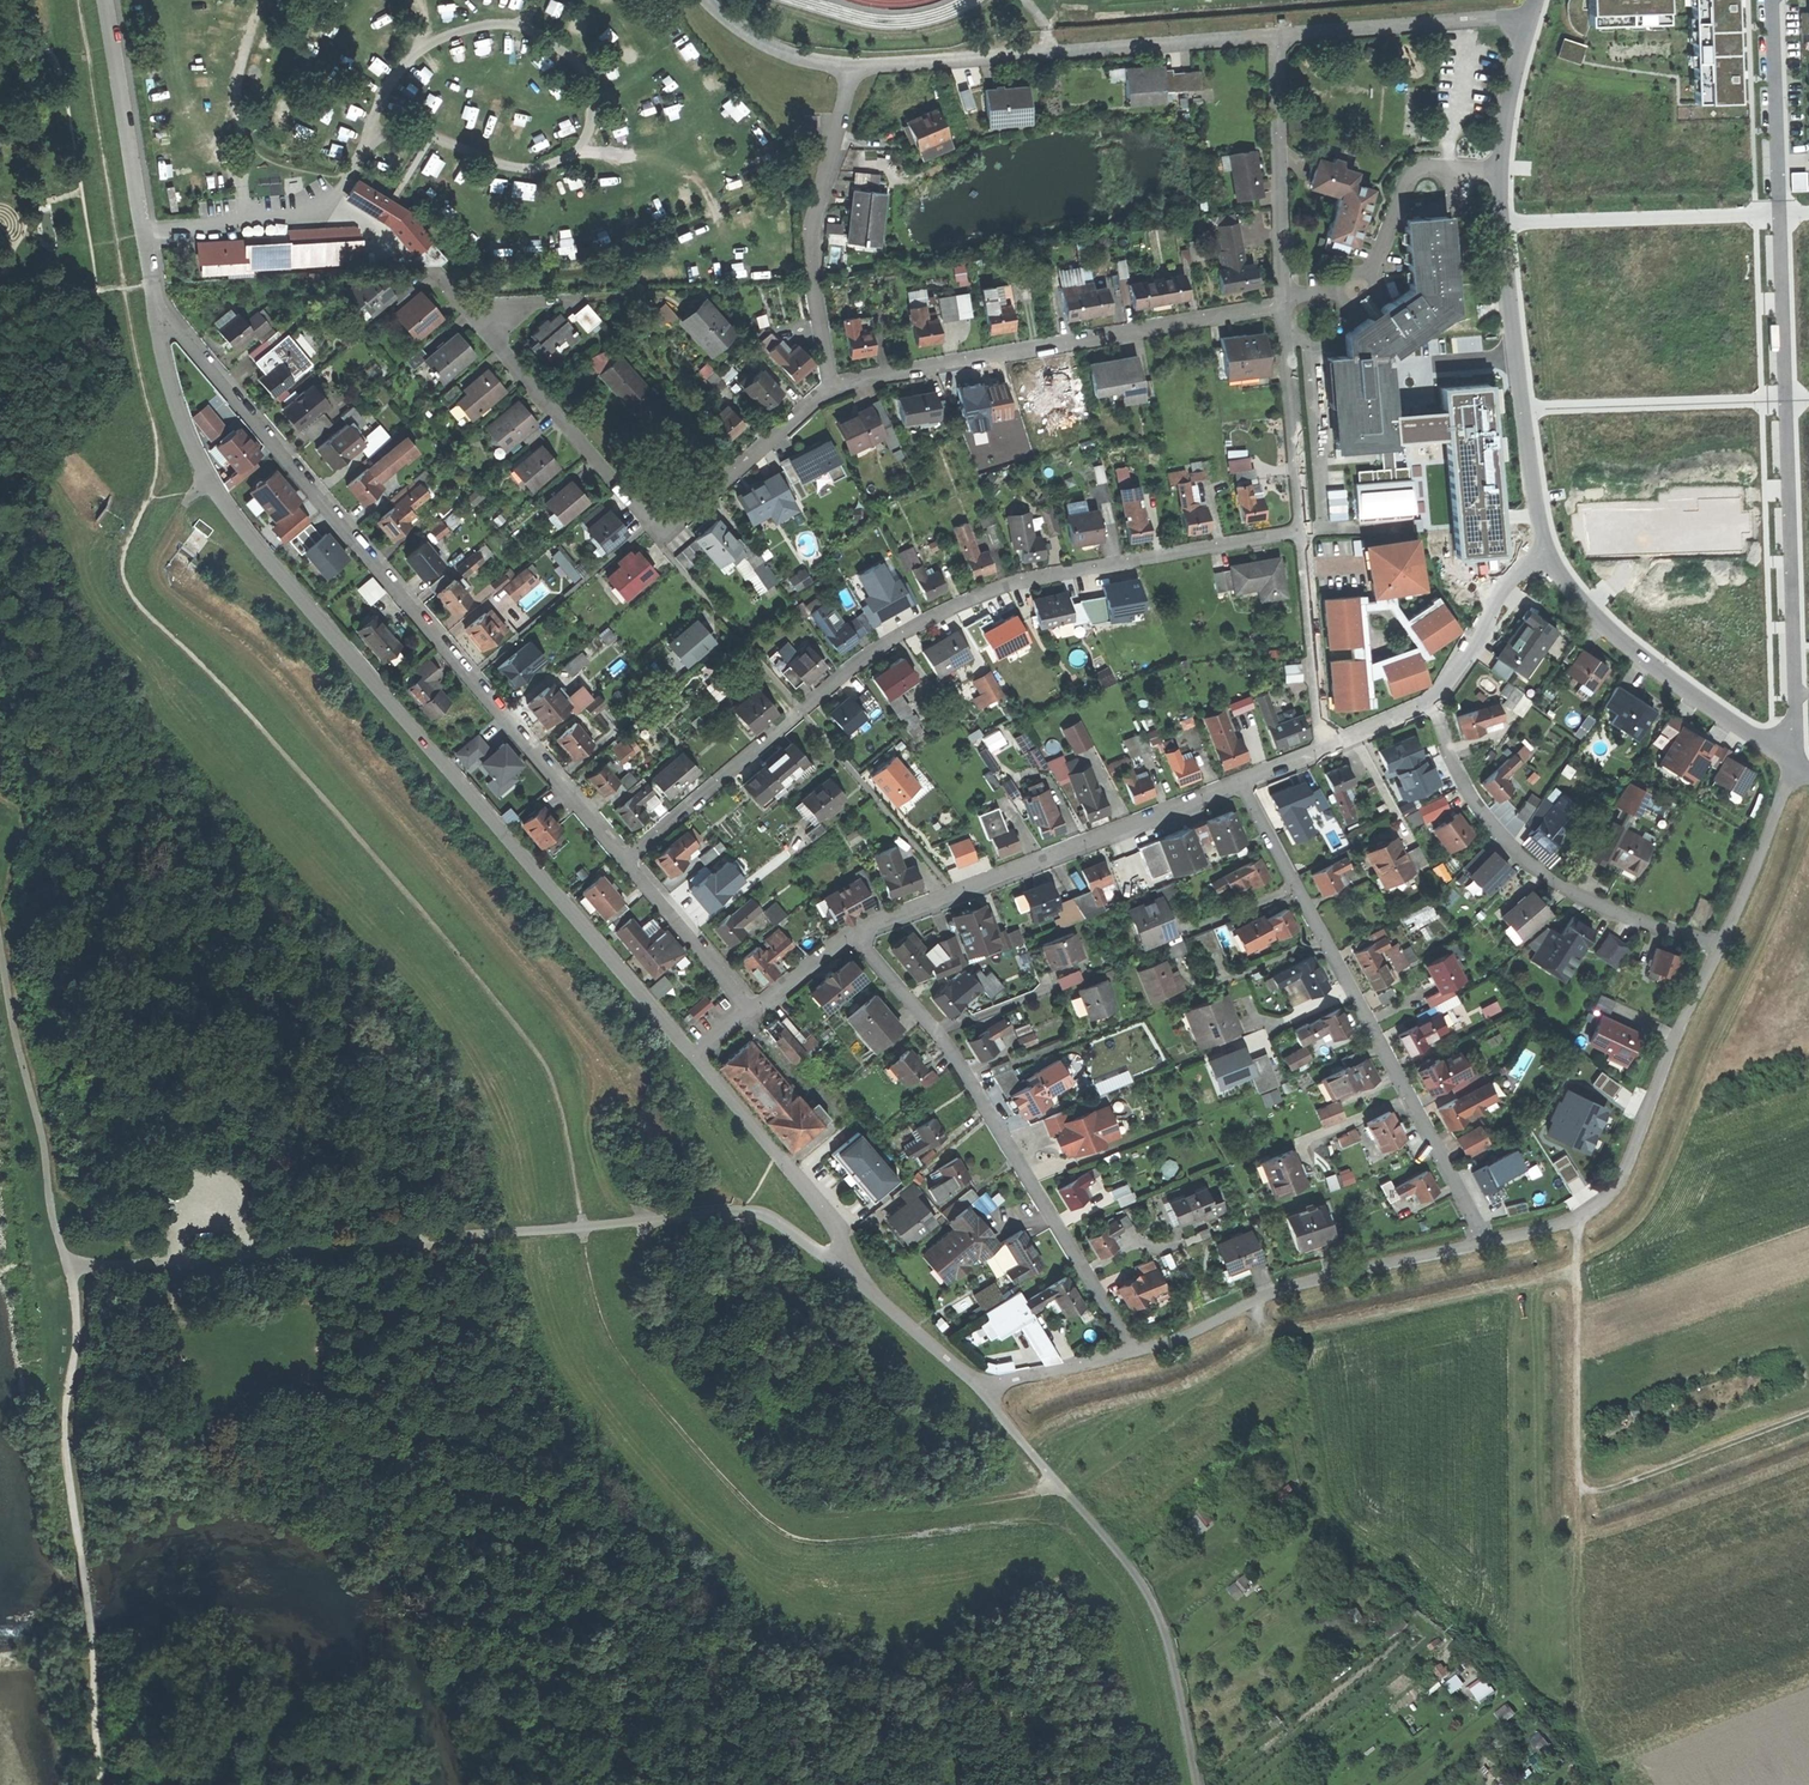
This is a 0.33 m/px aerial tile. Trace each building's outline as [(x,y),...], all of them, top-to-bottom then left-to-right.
[(1588,21),(1666,18),(1666,0),(1587,0),(1588,21)] [(1693,98),(1736,97),(1732,0),(1689,0),(1693,98)] [(1561,34),(1555,51),(1576,59),(1582,42),(1561,34)] [(1163,65),(1124,68),(1126,98),(1164,95),(1164,92),(1172,91),(1171,73),(1164,74),(1163,65)] [(1184,72),(1185,90),(1201,89),(1200,71),(1184,72)] [(1171,73),(1172,91),(1185,90),(1184,72),(1171,73)] [(984,90),(987,123),(1030,119),(1028,86),(984,90)] [(935,109),(905,121),(921,159),(951,146),(935,109)] [(820,117),(804,116),(804,127),(820,127),(820,117)] [(810,160),(802,146),(789,154),(796,167),(810,160)] [(1253,151),(1231,155),(1233,168),(1232,168),(1238,200),(1262,196),(1253,151)] [(1330,193),(1338,195),(1330,221),(1326,234),(1322,247),(1334,251),(1338,240),(1353,245),(1358,228),(1363,229),(1365,221),(1361,219),(1370,189),(1350,183),(1354,172),(1338,168),(1340,160),(1332,158),(1330,164),(1315,159),(1315,160),(1313,160),(1307,181),(1310,182),(1310,183),(1329,189),(1330,193)] [(432,230),(374,184),(365,198),(423,247),(432,230)] [(854,190),(849,238),(862,239),(862,245),(865,245),(865,239),(877,240),(882,193),(854,190)] [(1315,217),(1314,216),(1310,229),(1312,230),(1313,227),(1325,230),(1327,223),(1315,219),(1315,217)] [(1393,445),(1393,442),(1444,437),(1454,557),(1500,552),(1485,382),(1439,386),(1441,409),(1390,414),(1386,365),(1380,366),(1379,354),(1388,348),(1391,354),(1454,310),(1445,216),(1406,220),(1407,226),(1404,227),(1409,290),(1392,302),(1388,303),(1386,304),(1384,306),(1381,308),(1379,310),(1383,315),(1372,323),(1369,318),(1345,334),(1347,356),(1328,358),(1331,408),(1338,407),(1341,449),(1380,446),(1382,469),(1356,471),(1357,484),(1354,484),(1356,517),(1414,513),(1411,479),(1408,479),(1407,467),(1393,468),(1392,445),(1393,445)] [(1221,236),(1236,234),(1238,233),(1237,224),(1220,227),(1221,236)] [(287,244),(289,266),(360,262),(360,250),(359,233),(358,228),(346,229),(346,234),(287,237),(287,244)] [(359,233),(360,250),(377,249),(376,232),(359,233)] [(1227,253),(1239,251),(1236,234),(1221,236),(1224,253),(1227,253)] [(256,246),(245,246),(247,268),(289,266),(287,244),(266,245),(261,240),(256,246)] [(1338,240),(1334,251),(1350,256),(1353,245),(1338,240)] [(245,243),(202,246),(202,254),(198,254),(199,263),(203,263),(203,274),(247,271),(247,268),(245,246),(245,243)] [(360,250),(360,262),(386,260),(385,249),(377,249),(360,250)] [(1189,249),(1181,251),(1183,266),(1191,265),(1189,249)] [(1227,253),(1230,269),(1241,267),(1239,251),(1227,253)] [(1125,260),(1116,262),(1119,279),(1128,277),(1125,260)] [(1230,272),(1218,274),(1221,292),(1257,286),(1254,265),(1241,267),(1230,269),(1230,272)] [(1074,286),(1083,284),(1080,269),(1063,272),(1065,284),(1074,283),(1074,286)] [(343,295),(351,305),(351,311),(357,311),(362,307),(370,316),(394,295),(391,292),(384,284),(379,289),(368,277),(365,276),(357,283),(353,282),(352,287),(343,295)] [(1184,276),(1156,280),(1160,303),(1187,298),(1184,276)] [(405,280),(391,292),(394,295),(399,301),(408,292),(413,289),(405,280)] [(1160,303),(1156,280),(1129,284),(1132,307),(1160,303)] [(1092,283),(1083,284),(1088,316),(1110,312),(1106,288),(1093,290),(1092,283)] [(1088,316),(1083,284),(1074,286),(1061,288),(1066,320),(1088,316)] [(996,307),(1010,305),(1013,304),(1010,285),(992,288),(996,307)] [(1014,329),(1010,305),(996,307),(992,288),(992,287),(981,289),(989,333),(1014,329)] [(910,308),(920,307),(929,306),(926,289),(907,292),(910,308)] [(408,292),(399,301),(395,304),(401,310),(412,301),(414,299),(408,292)] [(968,295),(956,296),(959,316),(971,315),(968,295)] [(959,316),(956,296),(939,299),(942,319),(959,316)] [(437,315),(422,298),(415,304),(412,301),(401,310),(396,315),(407,329),(411,326),(419,335),(434,322),(432,320),(437,315)] [(704,302),(684,319),(703,340),(700,343),(710,354),(732,333),(704,302)] [(659,311),(672,324),(679,318),(666,305),(659,311)] [(588,306),(575,318),(587,331),(600,319),(588,306)] [(655,307),(649,313),(661,327),(668,321),(655,307)] [(920,307),(910,308),(916,346),(940,342),(937,320),(923,322),(920,307)] [(244,323),(252,333),(257,338),(270,327),(257,312),(244,323)] [(540,360),(554,348),(556,350),(558,349),(559,350),(567,343),(570,347),(580,338),(568,324),(570,322),(567,318),(565,320),(558,312),(547,321),(545,318),(535,327),(537,329),(529,336),(534,341),(528,347),(540,360)] [(232,348),(252,333),(244,323),(236,314),(217,330),(232,348)] [(859,333),(870,331),(872,330),(869,317),(857,319),(859,333)] [(854,318),(843,320),(850,357),(874,353),(870,331),(859,333),(857,333),(854,318)] [(768,352),(776,344),(779,341),(770,332),(759,343),(768,352)] [(443,383),(475,355),(456,333),(429,357),(424,361),(431,370),(430,371),(433,374),(434,373),(443,383)] [(264,373),(257,379),(273,398),(293,381),(291,379),(311,363),(286,334),(270,348),(254,361),(264,373)] [(1246,335),(1220,338),(1221,347),(1225,375),(1226,375),(1238,373),(1238,378),(1257,375),(1257,371),(1268,370),(1264,338),(1247,340),(1246,335)] [(248,355),(254,361),(270,348),(264,341),(248,355)] [(776,344),(768,352),(795,381),(814,364),(795,344),(784,353),(776,344)] [(1225,375),(1221,347),(1212,348),(1216,380),(1226,379),(1226,375),(1225,375)] [(414,370),(424,361),(429,357),(421,348),(406,362),(414,370)] [(610,348),(587,361),(599,374),(618,357),(610,348)] [(1135,356),(1088,364),(1094,395),(1121,390),(1123,403),(1143,399),(1135,356)] [(640,381),(618,357),(599,374),(640,420),(652,409),(633,387),(640,381)] [(707,364),(699,371),(705,378),(713,371),(707,364)] [(720,377),(726,383),(737,373),(731,366),(720,377)] [(1069,369),(1042,373),(1046,397),(1073,392),(1069,369)] [(505,391),(487,370),(469,386),(472,390),(448,410),(457,420),(465,413),(471,420),(505,391)] [(747,376),(739,383),(763,409),(781,393),(761,370),(750,380),(747,376)] [(713,371),(705,378),(718,393),(726,386),(713,371)] [(967,376),(957,378),(959,388),(962,404),(964,419),(987,415),(983,391),(970,394),(967,376)] [(1152,379),(1143,381),(1146,397),(1155,395),(1152,379)] [(983,391),(987,415),(988,421),(1010,416),(1004,382),(982,387),(983,391)] [(453,386),(441,397),(446,404),(459,393),(453,386)] [(962,404),(959,388),(950,389),(953,405),(962,404)] [(283,409),(299,428),(319,412),(315,407),(321,402),(313,393),(307,398),(303,393),(283,409)] [(934,393),(898,399),(902,424),(918,422),(918,419),(938,416),(936,401),(934,393)] [(936,401),(938,416),(938,418),(940,418),(939,417),(947,416),(945,400),(936,401)] [(880,401),(870,405),(878,421),(888,417),(880,401)] [(487,427),(493,433),(490,435),(490,440),(494,444),(498,445),(500,443),(506,449),(520,437),(534,425),(527,417),(529,415),(524,409),(523,410),(516,403),(487,427)] [(340,417),(346,424),(353,433),(365,423),(351,407),(340,417)] [(717,414),(709,421),(726,442),(744,426),(728,407),(718,416),(717,414)] [(868,409),(837,424),(849,448),(866,440),(868,443),(882,436),(868,409)] [(304,430),(314,441),(334,425),(324,413),(304,430)] [(361,446),(359,443),(361,442),(353,433),(346,424),(316,448),(332,469),(361,446)] [(520,437),(527,445),(539,434),(541,433),(534,425),(520,437)] [(238,429),(217,447),(238,471),(251,460),(259,454),(238,429)] [(361,442),(359,443),(361,446),(369,456),(382,445),(372,432),(361,442)] [(532,452),(540,445),(545,441),(539,434),(527,445),(526,446),(532,452)] [(368,467),(377,479),(402,458),(404,461),(416,451),(404,437),(393,446),(368,467)] [(362,461),(368,467),(393,446),(388,440),(382,445),(369,456),(362,461)] [(798,457),(807,475),(823,467),(831,482),(844,475),(828,442),(798,457)] [(530,489),(558,466),(540,445),(532,452),(512,469),(513,470),(517,467),(533,486),(530,488),(530,489)] [(1246,450),(1238,451),(1239,460),(1247,459),(1246,450)] [(783,470),(791,483),(807,475),(798,457),(781,466),(783,470)] [(1230,472),(1236,472),(1250,470),(1249,459),(1247,459),(1239,460),(1229,462),(1230,472)] [(257,467),(251,460),(238,471),(244,478),(257,467)] [(1102,465),(1093,467),(1097,484),(1106,482),(1102,465)] [(368,467),(346,485),(362,505),(381,489),(374,481),(377,479),(368,467)] [(1236,472),(1238,488),(1248,487),(1256,486),(1254,469),(1250,470),(1236,472)] [(783,470),(775,474),(789,497),(796,493),(791,483),(783,470)] [(244,478),(238,471),(230,478),(236,484),(244,478)] [(1185,471),(1167,474),(1169,484),(1177,483),(1187,481),(1185,471)] [(1204,471),(1190,473),(1191,480),(1205,478),(1204,471)] [(256,485),(256,489),(252,493),(275,520),(298,500),(275,473),(265,482),(260,481),(256,485)] [(775,474),(737,496),(751,522),(752,522),(751,518),(767,509),(774,521),(795,508),(789,497),(775,474)] [(571,481),(545,503),(563,524),(589,501),(571,481)] [(1188,489),(1187,481),(1177,483),(1182,511),(1197,508),(1196,503),(1191,503),(1190,495),(1195,494),(1194,488),(1188,489)] [(376,521),(392,540),(410,524),(407,520),(414,513),(410,509),(426,496),(414,483),(405,491),(408,494),(402,500),(397,494),(390,499),(395,505),(376,521)] [(1248,487),(1238,488),(1244,521),(1266,517),(1262,497),(1250,499),(1248,487)] [(1138,490),(1120,493),(1129,542),(1151,538),(1148,518),(1143,519),(1138,490)] [(452,491),(435,506),(444,515),(460,501),(452,491)] [(1066,504),(1068,516),(1085,513),(1083,501),(1066,504)] [(589,527),(606,512),(599,505),(583,519),(589,527)] [(1050,507),(1041,510),(1049,536),(1059,533),(1050,507)] [(1197,508),(1182,511),(1185,532),(1209,528),(1205,507),(1197,508)] [(297,509),(276,526),(288,540),(309,523),(297,509)] [(599,543),(605,550),(625,532),(607,511),(606,512),(589,527),(586,529),(592,536),(589,539),(596,546),(599,543)] [(1085,513),(1068,516),(1066,516),(1071,544),(1101,539),(1097,511),(1085,513)] [(992,513),(980,518),(984,528),(985,527),(996,523),(992,513)] [(1028,516),(1009,520),(1013,542),(1018,541),(1022,561),(1044,557),(1041,537),(1032,539),(1028,516)] [(442,521),(431,531),(438,539),(449,530),(442,521)] [(716,521),(695,540),(719,566),(728,558),(740,547),(716,521)] [(966,523),(954,528),(973,578),(994,570),(987,551),(978,554),(966,523)] [(996,523),(985,527),(992,544),(1003,540),(996,523)] [(306,553),(327,577),(350,558),(329,533),(306,553)] [(687,546),(699,559),(706,553),(694,540),(687,546)] [(740,547),(728,558),(731,562),(730,562),(733,566),(734,565),(746,581),(749,578),(757,572),(767,588),(777,582),(748,540),(740,547)] [(1362,540),(1352,540),(1353,555),(1363,554),(1362,540)] [(1413,540),(1365,547),(1370,578),(1372,578),(1373,583),(1371,583),(1373,594),(1379,593),(1379,595),(1381,595),(1380,592),(1385,591),(1400,589),(1401,590),(1420,587),(1413,540)] [(935,541),(928,544),(932,551),(939,548),(935,541)] [(424,543),(407,558),(423,578),(441,563),(424,543)] [(600,555),(605,550),(599,543),(596,546),(594,548),(600,555)] [(681,551),(692,565),(699,559),(687,546),(681,551)] [(912,547),(898,554),(907,572),(911,570),(921,565),(912,547)] [(681,551),(674,557),(686,570),(692,565),(681,551)] [(476,552),(457,569),(464,577),(483,561),(476,552)] [(637,552),(607,578),(625,599),(655,573),(637,552)] [(1279,557),(1230,566),(1231,570),(1234,589),(1235,593),(1269,587),(1272,598),(1286,596),(1279,557)] [(864,596),(873,590),(872,588),(889,578),(880,564),(854,579),(861,593),(862,592),(864,596)] [(927,576),(921,565),(911,570),(926,599),(946,589),(937,571),(927,576)] [(515,575),(503,585),(510,593),(531,576),(524,568),(515,575)] [(510,569),(491,585),(496,591),(503,585),(515,575),(510,569)] [(1234,589),(1231,570),(1214,572),(1217,592),(1234,589)] [(803,571),(790,579),(797,590),(810,581),(803,571)] [(757,572),(749,578),(760,594),(767,588),(757,572)] [(436,594),(450,582),(444,575),(430,587),(436,594)] [(531,576),(510,593),(516,600),(536,583),(531,576)] [(371,578),(358,590),(370,604),(383,592),(371,578)] [(457,582),(454,579),(450,582),(436,594),(453,614),(470,599),(462,590),(467,586),(461,578),(457,582)] [(1127,583),(1104,587),(1110,621),(1131,617),(1130,610),(1141,608),(1137,580),(1126,582),(1127,583)] [(873,590),(864,596),(881,625),(901,613),(890,595),(880,601),(873,590)] [(1071,617),(1068,606),(1066,593),(1033,600),(1038,626),(1059,622),(1059,620),(1071,617)] [(1363,596),(1328,599),(1329,612),(1325,613),(1326,626),(1330,626),(1332,646),(1351,645),(1351,652),(1360,651),(1356,604),(1363,604),(1363,596)] [(1434,606),(1407,625),(1424,649),(1424,648),(1423,646),(1430,641),(1433,646),(1450,634),(1447,630),(1454,625),(1435,597),(1430,600),(1434,606)] [(824,603),(810,613),(839,654),(858,640),(848,627),(846,624),(836,631),(826,616),(831,612),(824,603)] [(1072,625),(1089,621),(1080,603),(1068,606),(1071,617),(1072,625)] [(1103,610),(1092,612),(1095,631),(1106,629),(1103,610)] [(1514,636),(1536,652),(1553,628),(1531,612),(1514,636)] [(489,618),(485,613),(465,630),(482,649),(505,629),(492,614),(489,618)] [(374,615),(356,631),(382,662),(401,646),(374,615)] [(996,657),(1028,640),(1014,615),(994,626),(990,620),(979,626),(996,657)] [(858,620),(848,627),(858,640),(868,633),(858,620)] [(713,641),(695,621),(667,644),(685,665),(713,641)] [(610,628),(599,637),(608,647),(621,638),(610,628)] [(957,632),(922,652),(936,676),(971,656),(957,632)] [(1498,659),(1513,669),(1520,674),(1536,652),(1514,636),(1498,659)] [(535,637),(523,647),(529,654),(541,644),(535,637)] [(1572,643),(1561,659),(1569,665),(1581,649),(1572,643)] [(788,665),(789,665),(801,679),(804,683),(824,665),(808,647),(788,665)] [(1424,649),(1374,667),(1377,675),(1382,673),(1388,689),(1396,686),(1399,692),(1418,685),(1416,679),(1424,676),(1418,660),(1429,656),(1424,648),(1424,649)] [(1581,649),(1569,665),(1564,672),(1589,690),(1606,668),(1581,649)] [(1352,660),(1334,661),(1336,683),(1331,683),(1332,696),(1337,695),(1338,709),(1372,706),(1372,698),(1364,698),(1360,651),(1351,652),(1352,660)] [(580,652),(564,666),(572,675),(588,661),(580,652)] [(516,653),(497,668),(513,687),(531,672),(516,653)] [(882,673),(873,679),(899,718),(909,711),(896,692),(916,678),(901,657),(881,671),(882,673)] [(1498,659),(1489,670),(1504,681),(1513,669),(1498,659)] [(408,675),(413,681),(424,673),(431,681),(439,675),(426,660),(408,675)] [(1283,665),(1285,683),(1302,681),(1301,664),(1283,665)] [(801,679),(789,665),(781,672),(793,685),(801,679)] [(1104,688),(1118,681),(1110,665),(1096,672),(1104,688)] [(990,672),(975,682),(984,697),(1000,688),(990,672)] [(428,683),(431,681),(424,673),(413,681),(405,688),(419,705),(419,706),(430,719),(449,703),(437,689),(435,691),(428,683)] [(718,681),(708,689),(717,700),(727,692),(718,681)] [(1617,705),(1621,699),(1626,692),(1616,686),(1603,706),(1615,714),(1620,707),(1617,705)] [(548,687),(527,704),(546,727),(569,707),(570,706),(565,701),(555,689),(552,692),(548,687)] [(570,706),(569,707),(575,713),(592,698),(582,687),(565,701),(570,706)] [(1514,687),(1502,703),(1512,710),(1524,694),(1514,687)] [(734,710),(752,732),(776,711),(758,690),(734,710)] [(867,690),(855,700),(867,714),(873,708),(868,702),(874,697),(867,690)] [(1255,696),(1259,707),(1270,704),(1265,692),(1255,696)] [(1233,714),(1255,707),(1251,694),(1229,702),(1233,714)] [(1524,694),(1512,710),(1521,717),(1532,701),(1524,694)] [(598,695),(584,707),(591,715),(605,704),(598,695)] [(1643,703),(1632,695),(1627,703),(1621,699),(1617,705),(1620,707),(1615,714),(1609,722),(1623,732),(1628,724),(1629,725),(1630,724),(1639,730),(1651,712),(1641,705),(1643,703)] [(849,698),(829,715),(845,733),(865,716),(849,698)] [(1457,716),(1464,738),(1483,732),(1481,725),(1502,718),(1498,703),(1457,716)] [(1275,748),(1309,735),(1301,716),(1296,718),(1293,710),(1283,714),(1286,721),(1278,724),(1270,704),(1259,707),(1275,748)] [(909,711),(899,718),(914,738),(924,731),(909,711)] [(1669,716),(1659,731),(1673,740),(1681,728),(1682,729),(1684,725),(1669,716)] [(1238,740),(1232,742),(1230,737),(1228,738),(1221,717),(1207,722),(1224,767),(1245,759),(1238,740)] [(583,732),(587,728),(580,719),(555,739),(573,760),(593,744),(583,732)] [(1080,721),(1069,728),(1081,748),(1092,742),(1080,721)] [(1149,731),(1153,744),(1163,741),(1159,728),(1149,731)] [(1659,761),(1677,772),(1678,778),(1683,781),(1689,780),(1692,775),(1693,776),(1704,759),(1702,758),(1708,748),(1698,742),(1700,739),(1691,734),(1691,735),(1682,729),(1681,728),(1673,740),(1659,761)] [(977,730),(968,737),(972,742),(981,735),(977,730)] [(1144,733),(1134,737),(1141,753),(1151,749),(1144,733)] [(481,736),(458,755),(469,767),(492,748),(481,736)] [(1392,767),(1418,756),(1420,755),(1412,736),(1378,751),(1386,770),(1392,767)] [(638,758),(634,753),(639,748),(632,740),(615,754),(626,768),(638,758)] [(507,742),(481,764),(500,786),(526,764),(507,742)] [(791,743),(773,759),(789,777),(807,762),(791,743)] [(1702,758),(1704,759),(1710,763),(1713,760),(1720,749),(1711,743),(1708,748),(1702,758)] [(1512,754),(1520,763),(1531,752),(1523,744),(1512,754)] [(1025,753),(1033,765),(1049,769),(1035,747),(1025,753)] [(1721,747),(1720,749),(1713,760),(1720,765),(1725,757),(1729,751),(1721,747)] [(634,753),(638,758),(644,753),(639,748),(634,753)] [(1176,750),(1165,754),(1178,786),(1199,777),(1192,758),(1181,763),(1176,750)] [(681,754),(655,777),(671,795),(697,772),(681,754)] [(1480,784),(1496,801),(1512,787),(1503,778),(1520,763),(1512,754),(1480,784)] [(896,756),(872,775),(898,806),(921,787),(896,756)] [(1418,756),(1392,767),(1406,797),(1432,786),(1418,756)] [(1050,762),(1053,770),(1066,764),(1063,757),(1050,762)] [(1725,757),(1720,765),(1712,778),(1739,794),(1744,785),(1745,786),(1747,782),(1746,781),(1751,773),(1725,757)] [(789,777),(773,759),(744,784),(760,802),(789,777)] [(1127,759),(1108,766),(1112,776),(1121,772),(1120,771),(1130,767),(1127,759)] [(1066,764),(1053,770),(1057,780),(1070,775),(1070,776),(1080,772),(1075,760),(1066,764)] [(618,781),(604,764),(588,778),(602,795),(605,793),(618,781)] [(1353,810),(1344,789),(1354,784),(1346,765),(1325,774),(1333,792),(1342,815),(1353,810)] [(1136,780),(1130,767),(1120,771),(1121,772),(1133,803),(1154,794),(1147,776),(1136,780)] [(1089,793),(1097,790),(1088,768),(1080,772),(1089,793)] [(990,771),(983,776),(994,791),(1000,786),(990,771)] [(1098,795),(1097,790),(1089,793),(1080,772),(1070,776),(1088,821),(1109,813),(1101,794),(1098,795)] [(618,781),(626,790),(635,783),(628,773),(618,781)] [(1012,777),(1002,783),(1012,799),(1022,793),(1012,777)] [(811,812),(807,815),(814,823),(845,798),(829,778),(801,800),(811,812)] [(618,781),(605,793),(612,802),(626,790),(618,781)] [(1304,781),(1270,796),(1279,815),(1288,811),(1312,800),(1304,781)] [(1031,796),(1042,792),(1039,782),(1027,786),(1031,796)] [(1626,783),(1614,802),(1631,811),(1641,791),(1626,783)] [(647,784),(632,796),(639,804),(643,801),(654,792),(647,784)] [(1031,796),(1023,799),(1030,818),(1033,821),(1035,820),(1042,839),(1064,831),(1056,811),(1053,813),(1045,791),(1042,792),(1031,796)] [(654,792),(643,801),(652,811),(663,802),(654,792)] [(1441,819),(1453,812),(1443,794),(1406,814),(1414,828),(1439,814),(1441,819)] [(639,804),(632,796),(615,810),(631,829),(648,815),(639,804)] [(1532,829),(1527,834),(1545,850),(1579,812),(1562,796),(1553,806),(1532,829)] [(1544,797),(1536,807),(1525,823),(1532,829),(1553,806),(1544,797)] [(1414,800),(1398,809),(1401,815),(1418,807),(1414,800)] [(1525,823),(1536,807),(1526,800),(1515,816),(1525,823)] [(1325,801),(1317,805),(1326,823),(1334,819),(1325,801)] [(997,807),(977,815),(987,839),(991,838),(998,856),(1019,848),(1012,828),(1006,831),(997,807)] [(541,809),(523,824),(540,844),(541,844),(545,849),(562,835),(558,829),(559,828),(541,809)] [(1353,810),(1342,815),(1346,824),(1357,820),(1353,810)] [(1231,811),(1206,821),(1213,838),(1219,853),(1244,843),(1231,811)] [(1288,811),(1279,815),(1287,834),(1297,830),(1288,811)] [(1433,830),(1442,842),(1462,845),(1463,839),(1471,833),(1456,813),(1433,830)] [(1213,838),(1206,821),(1188,828),(1195,846),(1213,838)] [(826,830),(820,823),(806,834),(812,842),(826,830)] [(1627,836),(1629,833),(1610,823),(1600,841),(1599,841),(1593,851),(1602,856),(1616,863),(1616,862),(1622,865),(1618,873),(1630,879),(1633,873),(1634,874),(1648,848),(1627,836)] [(685,834),(695,846),(704,838),(694,826),(685,834)] [(1195,846),(1188,828),(1159,839),(1172,871),(1201,859),(1195,846)] [(695,846),(685,834),(655,858),(670,876),(686,863),(681,857),(695,846)] [(958,869),(978,861),(970,838),(949,846),(958,869)] [(1172,871),(1159,839),(1137,848),(1150,879),(1172,871)] [(1394,839),(1367,854),(1379,875),(1386,871),(1392,882),(1411,872),(1411,871),(1402,855),(1394,839)] [(719,841),(698,858),(705,866),(709,863),(715,858),(726,849),(719,841)] [(1402,855),(1411,871),(1419,866),(1426,863),(1417,846),(1402,855)] [(915,866),(904,870),(895,847),(874,855),(890,898),(922,886),(915,866)] [(1490,851),(1476,867),(1484,874),(1492,882),(1506,867),(1490,851)] [(1593,851),(1591,857),(1600,861),(1602,856),(1593,851)] [(1124,853),(1115,857),(1121,870),(1129,867),(1124,853)] [(1330,865),(1336,875),(1350,866),(1345,857),(1330,865)] [(1258,858),(1240,868),(1245,877),(1251,888),(1269,878),(1258,858)] [(1089,890),(1099,886),(1111,881),(1103,862),(1081,870),(1089,890)] [(1430,870),(1426,863),(1419,866),(1423,874),(1430,870)] [(1312,875),(1323,896),(1341,886),(1336,875),(1330,865),(1312,875)] [(737,881),(749,873),(744,866),(732,875),(737,881)] [(1484,874),(1476,867),(1459,884),(1467,891),(1484,874)] [(1245,877),(1240,868),(1210,883),(1216,892),(1245,877)] [(866,894),(874,889),(861,869),(853,874),(857,879),(866,894)] [(582,893),(585,896),(594,907),(604,918),(609,913),(622,902),(601,877),(582,893)] [(824,899),(827,905),(825,914),(850,922),(852,912),(862,906),(859,900),(867,895),(866,894),(857,879),(824,899)] [(707,888),(701,880),(685,894),(699,911),(715,898),(707,888)] [(1367,881),(1352,889),(1357,898),(1372,890),(1367,881)] [(1155,890),(1159,898),(1163,908),(1181,901),(1173,882),(1155,890)] [(1032,916),(1058,906),(1049,883),(1023,893),(1032,916)] [(1095,905),(1100,903),(1106,901),(1099,886),(1089,890),(1095,905)] [(1072,898),(1074,902),(1085,919),(1101,911),(1100,903),(1095,905),(1089,890),(1072,898)] [(1531,891),(1501,917),(1519,938),(1549,912),(1531,891)] [(1700,895),(1694,909),(1708,915),(1714,902),(1700,895)] [(594,907),(585,896),(580,901),(588,911),(594,907)] [(1159,898),(1129,910),(1144,946),(1174,934),(1163,908),(1159,898)] [(760,909),(751,899),(731,916),(729,915),(714,929),(729,946),(745,932),(740,926),(760,909)] [(622,902),(609,913),(615,920),(628,909),(622,902)] [(776,902),(763,913),(774,926),(787,915),(776,902)] [(1067,925),(1085,919),(1074,902),(1060,909),(1064,917),(1067,925)] [(1433,903),(1402,914),(1405,922),(1414,919),(1416,925),(1438,918),(1433,903)] [(961,916),(954,919),(967,954),(980,949),(982,950),(987,948),(988,945),(996,942),(983,907),(970,912),(967,910),(962,912),(961,916)] [(1250,950),(1274,937),(1270,929),(1272,928),(1278,938),(1296,928),(1285,909),(1265,920),(1263,916),(1238,930),(1250,950)] [(1537,957),(1534,961),(1561,978),(1592,929),(1571,916),(1559,934),(1549,951),(1542,960),(1537,957)] [(1060,928),(1067,925),(1064,917),(1056,920),(1060,928)] [(635,954),(662,932),(653,921),(641,931),(631,919),(616,932),(635,954)] [(1353,944),(1357,951),(1383,937),(1386,935),(1381,928),(1353,944)] [(1539,945),(1549,951),(1559,934),(1550,928),(1539,945)] [(1212,929),(1192,937),(1195,944),(1201,942),(1206,954),(1220,948),(1212,929)] [(664,930),(662,932),(635,954),(634,954),(654,978),(669,965),(666,961),(669,958),(672,963),(684,953),(664,930)] [(767,953),(764,950),(762,953),(757,947),(741,960),(763,986),(779,973),(771,963),(792,946),(779,930),(765,941),(772,949),(767,953)] [(1005,931),(996,934),(1003,951),(1011,948),(1006,935),(1005,931)] [(1006,935),(1011,948),(1023,943),(1018,931),(1006,935)] [(1076,941),(1073,933),(1042,945),(1052,969),(1082,957),(1079,948),(1080,948),(1077,940),(1076,941)] [(1608,934),(1594,954),(1613,966),(1626,946),(1608,934)] [(921,948),(919,951),(916,948),(919,945),(910,935),(891,950),(915,978),(933,962),(926,954),(921,948)] [(1383,937),(1357,951),(1353,953),(1364,973),(1382,963),(1376,953),(1388,946),(1383,937)] [(964,966),(953,938),(936,945),(934,947),(941,955),(946,960),(955,956),(959,967),(964,966)] [(1201,942),(1195,944),(1201,956),(1206,954),(1201,942)] [(1397,945),(1386,951),(1397,970),(1407,964),(1397,945)] [(1530,959),(1534,961),(1537,957),(1542,960),(1549,951),(1539,945),(1530,959)] [(926,954),(933,962),(941,955),(934,947),(926,954)] [(1679,956),(1655,947),(1648,969),(1672,977),(1679,956)] [(1448,952),(1424,965),(1438,991),(1439,993),(1448,988),(1463,979),(1448,952)] [(946,960),(931,966),(935,978),(960,968),(959,967),(955,956),(946,960)] [(1311,956),(1293,966),(1298,976),(1310,997),(1328,987),(1311,956)] [(825,980),(810,992),(826,1011),(864,979),(849,961),(834,974),(831,971),(824,978),(825,980)] [(1163,961),(1138,971),(1151,1002),(1183,988),(1178,975),(1171,978),(1163,961)] [(1382,963),(1364,973),(1373,989),(1390,979),(1382,963)] [(1298,976),(1293,966),(1272,977),(1277,986),(1298,976)] [(966,971),(933,999),(948,1016),(981,988),(966,971)] [(1079,971),(1059,979),(1062,989),(1083,981),(1079,971)] [(649,986),(659,998),(674,985),(664,973),(649,986)] [(1071,999),(1078,1016),(1088,1012),(1090,1018),(1115,1007),(1104,981),(1079,991),(1081,995),(1071,999)] [(1390,988),(1377,996),(1382,1005),(1395,998),(1390,988)] [(1432,1006),(1452,995),(1448,988),(1439,993),(1438,991),(1425,997),(1430,1007),(1432,1006)] [(1197,1025),(1190,1028),(1198,1047),(1216,1039),(1238,1030),(1239,1029),(1234,1016),(1229,1018),(1220,996),(1190,1009),(1197,1025)] [(1607,997),(1599,1012),(1615,1020),(1622,1004),(1607,997)] [(731,1004),(725,998),(719,1003),(725,1009),(731,1004)] [(704,999),(690,1011),(697,1018),(710,1006),(704,999)] [(868,999),(846,1019),(857,1032),(859,1030),(873,1046),(884,1036),(888,1040),(901,1028),(882,1006),(878,1010),(868,999)] [(1498,1000),(1481,1006),(1485,1015),(1501,1009),(1498,1000)] [(1432,1006),(1430,1007),(1414,1015),(1419,1024),(1437,1014),(1432,1006)] [(1331,1039),(1350,1029),(1339,1008),(1319,1019),(1320,1019),(1308,1025),(1307,1024),(1293,1031),(1300,1045),(1327,1030),(1331,1039)] [(1445,1030),(1437,1014),(1419,1024),(1397,1035),(1408,1055),(1426,1045),(1423,1041),(1445,1030)] [(1600,1016),(1588,1041),(1625,1059),(1637,1034),(1600,1016)] [(776,1019),(764,1029),(794,1063),(805,1054),(799,1046),(780,1025),(776,1019)] [(780,1025),(799,1046),(806,1041),(787,1019),(780,1025)] [(994,1027),(999,1035),(1010,1027),(1005,1019),(985,1032),(985,1033),(994,1027)] [(1028,1023),(1014,1029),(1017,1036),(1031,1030),(1028,1023)] [(968,1042),(980,1061),(998,1050),(991,1040),(999,1035),(994,1027),(985,1033),(985,1032),(968,1042)] [(1238,1030),(1216,1039),(1219,1047),(1242,1038),(1238,1030)] [(1033,1034),(1018,1040),(1022,1049),(1037,1043),(1033,1034)] [(750,1041),(718,1068),(790,1151),(828,1118),(815,1102),(807,1108),(750,1041)] [(1310,1058),(1304,1047),(1284,1058),(1291,1069),(1310,1058)] [(1211,1061),(1222,1088),(1255,1075),(1250,1062),(1244,1048),(1211,1061)] [(908,1050),(889,1066),(906,1085),(924,1070),(908,1050)] [(1345,1067),(1347,1066),(1348,1068),(1363,1060),(1358,1052),(1340,1059),(1345,1067)] [(1416,1070),(1429,1094),(1448,1084),(1455,1080),(1455,1079),(1468,1072),(1457,1053),(1439,1063),(1437,1059),(1416,1070)] [(1269,1055),(1250,1062),(1255,1075),(1262,1093),(1281,1085),(1269,1055)] [(1377,1079),(1366,1058),(1363,1060),(1348,1068),(1347,1066),(1345,1067),(1320,1080),(1321,1082),(1325,1080),(1333,1096),(1330,1098),(1330,1099),(1356,1085),(1358,1089),(1377,1079)] [(1023,1080),(1027,1086),(1010,1096),(1010,1097),(1023,1119),(1051,1103),(1045,1092),(1049,1090),(1048,1088),(1060,1081),(1064,1088),(1072,1083),(1068,1076),(1071,1072),(1067,1066),(1062,1066),(1058,1059),(1023,1080)] [(991,1067),(994,1077),(1012,1070),(1011,1064),(1009,1060),(991,1067)] [(1566,1090),(1569,1092),(1590,1108),(1598,1098),(1600,1100),(1609,1089),(1582,1069),(1566,1090)] [(1012,1070),(994,1077),(1006,1099),(1010,1097),(1010,1096),(1027,1086),(1023,1080),(1019,1082),(1012,1070)] [(1471,1070),(1468,1072),(1455,1079),(1455,1080),(1448,1084),(1452,1091),(1475,1079),(1471,1070)] [(932,1071),(919,1082),(925,1089),(938,1078),(932,1071)] [(1475,1079),(1452,1091),(1456,1098),(1485,1083),(1488,1081),(1484,1074),(1475,1079)] [(1492,1098),(1485,1083),(1456,1098),(1437,1108),(1448,1129),(1466,1119),(1461,1110),(1467,1106),(1471,1113),(1481,1108),(1479,1105),(1492,1098)] [(1274,1090),(1263,1095),(1266,1103),(1278,1098),(1274,1090)] [(1569,1092),(1542,1126),(1564,1143),(1575,1128),(1580,1131),(1603,1102),(1600,1100),(1598,1098),(1590,1108),(1569,1092)] [(1337,1101),(1316,1110),(1323,1127),(1344,1118),(1337,1101)] [(1069,1129),(1058,1133),(1060,1137),(1059,1138),(1057,1141),(1059,1146),(1063,1148),(1065,1147),(1067,1154),(1073,1152),(1074,1155),(1086,1150),(1085,1147),(1091,1144),(1092,1147),(1096,1148),(1100,1146),(1102,1143),(1102,1141),(1117,1135),(1106,1108),(1091,1114),(1090,1112),(1066,1122),(1069,1129)] [(1062,1111),(1044,1118),(1050,1135),(1058,1132),(1058,1133),(1069,1129),(1066,1122),(1062,1111)] [(1388,1111),(1366,1123),(1380,1150),(1403,1138),(1388,1111)] [(922,1139),(910,1146),(915,1155),(945,1138),(933,1118),(916,1129),(922,1139)] [(1478,1127),(1456,1139),(1466,1156),(1488,1144),(1478,1127)] [(1337,1139),(1341,1147),(1359,1139),(1355,1129),(1347,1132),(1348,1133),(1337,1139)] [(830,1154),(872,1203),(898,1180),(857,1131),(830,1154)] [(917,1163),(919,1162),(915,1155),(910,1146),(903,1151),(908,1159),(904,1162),(909,1171),(918,1165),(917,1163)] [(1497,1146),(1493,1148),(1496,1155),(1501,1152),(1497,1146)] [(1482,1192),(1483,1191),(1489,1203),(1505,1195),(1498,1183),(1500,1183),(1498,1179),(1521,1166),(1512,1149),(1471,1172),(1482,1192)] [(932,1150),(921,1159),(926,1165),(937,1155),(932,1150)] [(1291,1150),(1260,1162),(1275,1197),(1305,1185),(1291,1150)] [(954,1190),(952,1188),(969,1177),(957,1158),(939,1170),(946,1180),(929,1190),(936,1201),(954,1190)] [(1536,1161),(1523,1168),(1527,1175),(1540,1169),(1536,1161)] [(1076,1179),(1081,1188),(1093,1181),(1091,1178),(1095,1176),(1091,1170),(1088,1172),(1087,1172),(1076,1179)] [(1392,1189),(1398,1198),(1412,1190),(1419,1201),(1437,1191),(1425,1170),(1393,1188),(1392,1189)] [(1076,1179),(1058,1190),(1070,1209),(1088,1199),(1081,1188),(1076,1179)] [(1388,1180),(1379,1185),(1389,1203),(1398,1198),(1392,1189),(1393,1188),(1388,1180)] [(899,1191),(901,1194),(912,1185),(909,1182),(899,1191)] [(1127,1184),(1110,1191),(1114,1199),(1130,1192),(1127,1184)] [(912,1185),(901,1194),(908,1202),(913,1198),(919,1193),(912,1185)] [(1224,1212),(1217,1196),(1210,1199),(1204,1186),(1167,1201),(1178,1226),(1203,1215),(1205,1220),(1224,1212)] [(959,1199),(960,1200),(942,1216),(948,1222),(962,1210),(970,1204),(978,1197),(972,1189),(959,1199)] [(978,1197),(990,1212),(997,1206),(984,1191),(978,1197)] [(978,1197),(970,1204),(982,1219),(990,1212),(978,1197)] [(913,1198),(908,1202),(890,1217),(909,1241),(933,1222),(913,1198)] [(1506,1215),(1526,1211),(1525,1202),(1505,1206),(1506,1215)] [(1322,1205),(1285,1218),(1296,1248),(1332,1236),(1322,1205)] [(962,1210),(948,1222),(953,1228),(925,1252),(947,1279),(975,1255),(979,1259),(993,1248),(962,1210)] [(1105,1228),(1111,1238),(1123,1230),(1117,1221),(1105,1228)] [(1105,1228),(1088,1239),(1099,1258),(1117,1248),(1111,1238),(1105,1228)] [(1021,1231),(993,1248),(1003,1267),(1012,1282),(1041,1264),(1021,1231)] [(1249,1231),(1216,1244),(1228,1274),(1229,1273),(1228,1271),(1245,1265),(1246,1266),(1261,1260),(1249,1231)] [(1198,1232),(1183,1239),(1186,1247),(1202,1240),(1198,1232)] [(1134,1267),(1137,1275),(1142,1275),(1155,1270),(1151,1260),(1134,1267)] [(1142,1275),(1137,1275),(1136,1278),(1118,1289),(1131,1308),(1147,1298),(1149,1299),(1153,1298),(1153,1296),(1158,1289),(1162,1287),(1155,1270),(1142,1275)] [(1065,1277),(1031,1298),(1037,1306),(1038,1306),(1053,1296),(1066,1318),(1084,1307),(1065,1277)] [(974,1295),(983,1311),(1000,1300),(990,1285),(974,1295)] [(1034,1316),(1025,1302),(1018,1291),(983,1313),(999,1338),(1034,1316)] [(1025,1302),(1034,1316),(1041,1311),(1038,1306),(1037,1306),(1031,1298),(1025,1302)] [(1200,1535),(1216,1521),(1203,1507),(1187,1521),(1200,1535)] [(1230,1585),(1236,1598),(1257,1588),(1250,1575),(1230,1585)] [(1498,1710),(1503,1721),(1516,1715),(1510,1704),(1498,1710)]
